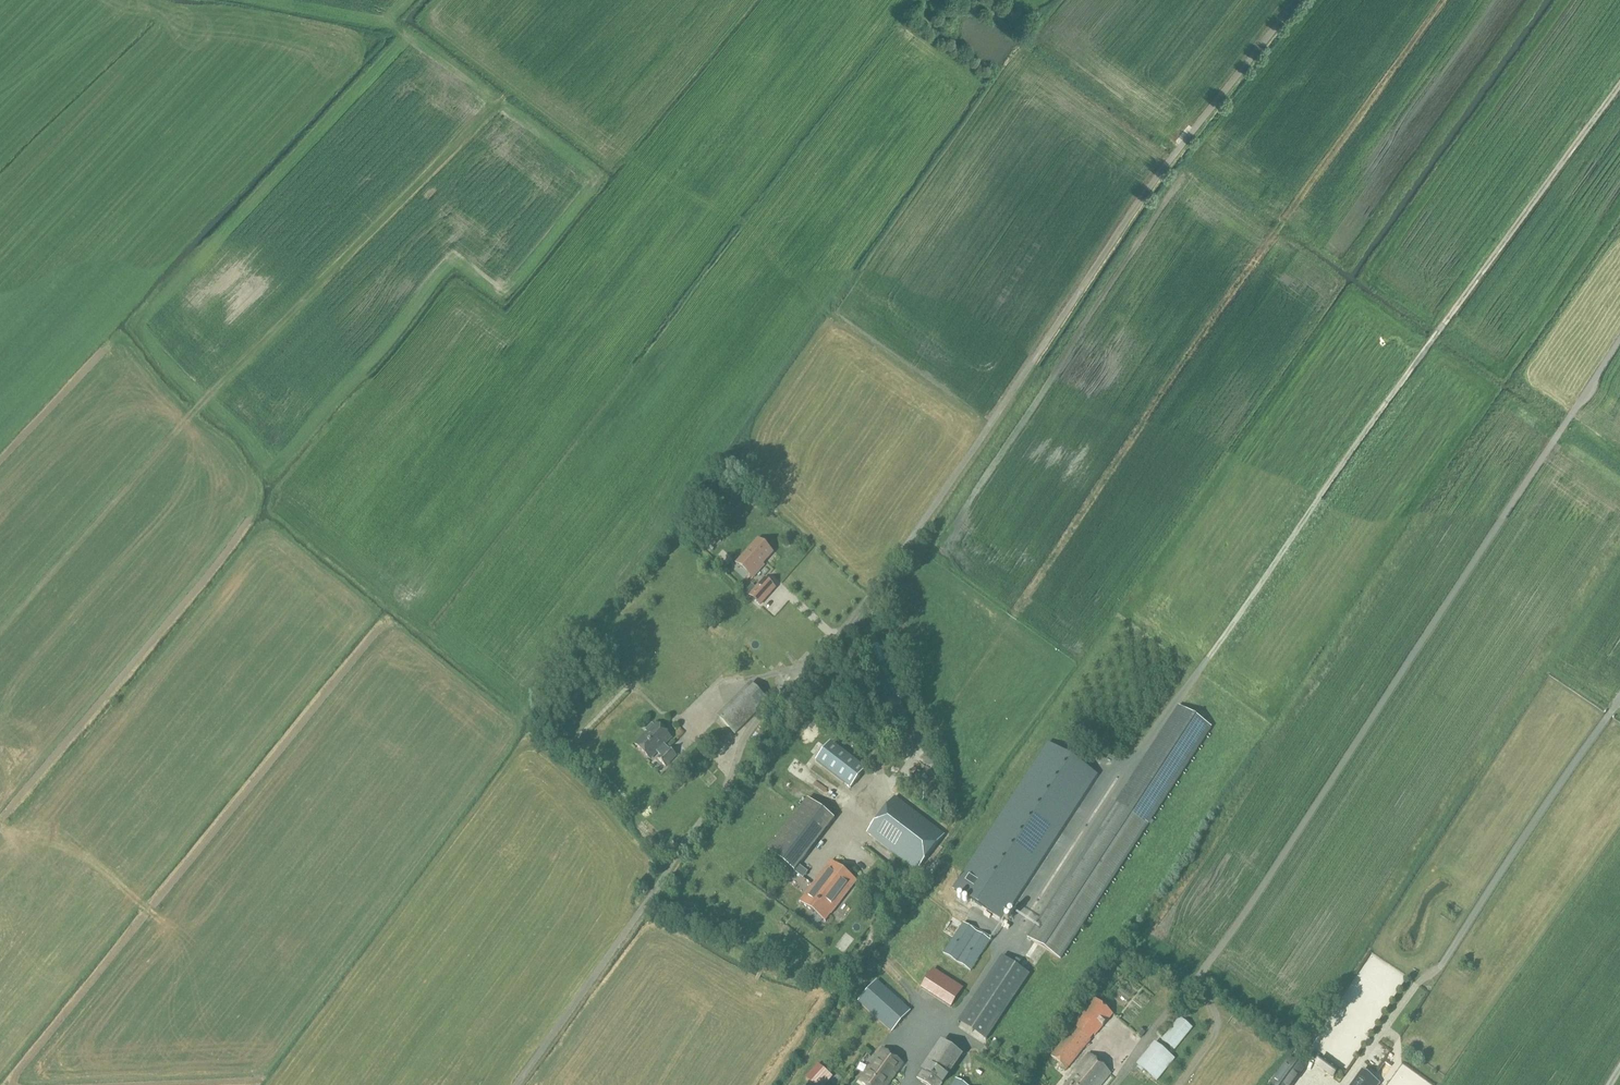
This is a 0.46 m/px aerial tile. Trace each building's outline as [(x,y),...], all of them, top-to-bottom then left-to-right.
[(757,537),(735,562),(752,578),(764,564),(762,563),(773,551),(757,537)] [(752,584),(745,591),(760,604),(775,587),(764,577),(756,587),(752,584)] [(795,590),(815,605),(821,598),(801,583),(795,590)] [(788,615),(797,626),(805,619),(795,608),(788,615)] [(874,669),(882,667),(877,652),(869,655),(874,669)] [(736,734),(769,700),(751,683),(718,716),(736,734)] [(1164,811),(1206,730),(1169,711),(1136,775),(1151,783),(1146,791),(1158,797),(1154,806),(1164,811)] [(646,732),(634,744),(636,746),(638,748),(642,752),(651,761),(658,753),(660,755),(657,758),(666,767),(668,766),(677,756),(669,748),(669,749),(668,748),(666,746),(666,745),(669,742),(673,738),(672,737),(667,732),(662,728),(660,725),(656,722),(653,725),(652,724),(646,731),(646,732)] [(815,761),(850,788),(865,769),(831,742),(815,761)] [(908,763),(915,772),(930,761),(924,752),(908,763)] [(988,919),(1009,931),(1017,918),(1013,915),(1036,875),(1042,879),(1048,870),(1046,869),(1056,851),(1055,850),(1095,781),(1072,768),(988,919)] [(917,872),(945,836),(896,797),(867,833),(917,872)] [(794,871),(835,819),(808,798),(768,850),(794,871)] [(1019,839),(1028,845),(1050,810),(1041,804),(1019,839)] [(834,863),(803,904),(813,912),(817,907),(830,917),(857,881),(834,863)] [(789,886),(806,894),(809,887),(793,879),(789,886)] [(1027,946),(1064,966),(1095,907),(1066,892),(1067,890),(1058,885),(1027,946)] [(966,932),(951,966),(975,976),(990,943),(966,932)] [(981,1034),(1013,975),(997,966),(965,1025),(981,1034)] [(1016,981),(1011,988),(1020,995),(1026,987),(1016,981)] [(1107,1006),(1133,1028),(1151,1006),(1122,983),(1116,990),(1118,992),(1107,1006)] [(938,1003),(955,1013),(966,994),(949,984),(938,1003)] [(876,985),(865,999),(900,1027),(912,1012),(876,985)] [(1066,1070),(1113,1015),(1094,998),(1071,1025),(1075,1028),(1051,1057),(1066,1070)] [(1175,1050),(1193,1028),(1180,1017),(1162,1039),(1175,1050)] [(1120,1041),(1130,1051),(1135,1046),(1125,1036),(1120,1041)] [(1158,1081),(1175,1059),(1156,1043),(1138,1065),(1158,1081)] [(902,1064),(887,1053),(882,1050),(880,1053),(879,1054),(859,1081),(864,1084),(887,1084),(902,1064)] [(1110,1074),(1088,1054),(1073,1073),(1075,1075),(1066,1084),(1101,1084),(1110,1074)] [(1322,1058),(1316,1065),(1333,1077),(1338,1069),(1322,1058)] [(1271,1084),(1292,1084),(1303,1070),(1289,1060),(1271,1084)] [(833,1077),(818,1064),(806,1078),(815,1084),(825,1084),(833,1077)] [(1354,1084),(1378,1084),(1380,1083),(1363,1072),(1354,1084)] [(941,1082),(929,1076),(925,1084),(940,1084),(941,1082)]
